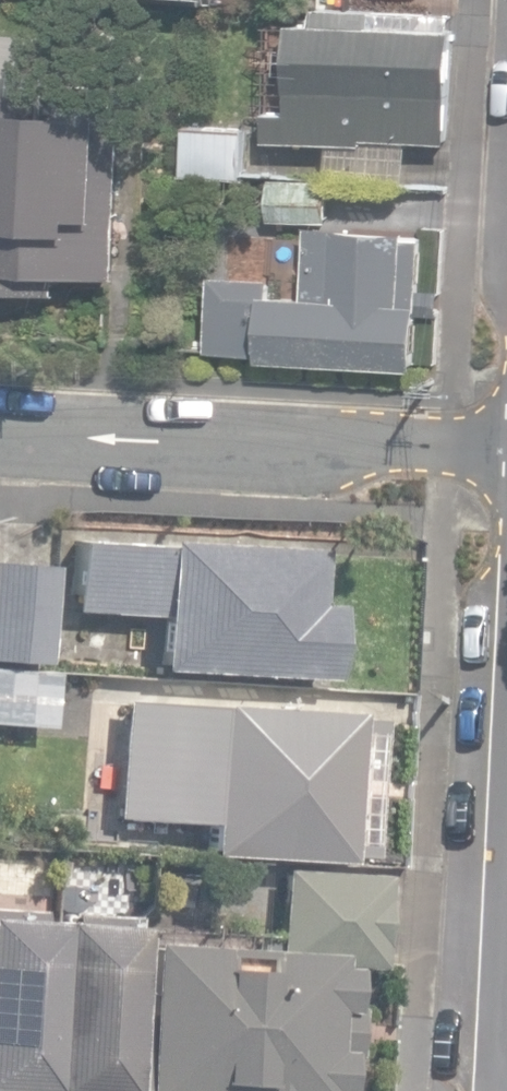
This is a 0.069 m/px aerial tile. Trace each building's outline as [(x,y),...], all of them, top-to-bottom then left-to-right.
[(450,140),(455,28),(451,28),(451,12),(295,6),(293,68),(271,67),(269,128),(187,125),(185,172),(272,175),(270,220),(328,222),(330,180),(404,183),(406,138),(450,140)] [(60,292),(61,274),(119,277),(128,111),(106,111),(108,83),(50,80),(49,92),(0,90),(0,288),(60,292)] [(262,358),(418,366),(420,313),(442,314),(443,289),(425,288),(427,232),(311,226),(307,294),(272,292),(272,277),(214,274),(210,350),(263,353),(262,358)] [(196,670),(334,678),(339,603),(316,602),(319,548),(307,547),(168,539),(167,545),(78,539),(74,609),(165,615),(161,668),(196,670)] [(47,661),(52,564),(0,560),(0,658),(47,661)] [(28,725),(30,681),(0,679),(0,723),(28,725)] [(208,852),(347,859),(347,854),(374,855),(381,715),(359,714),(359,709),(307,707),(163,699),(160,781),(150,781),(148,801),(157,801),(156,819),(209,822),(208,852)] [(333,1089),(346,1090),(352,964),(381,966),(387,874),(307,868),(285,868),(280,947),(148,941),(141,1090),(333,1090),(333,1089)] [(41,1090),(47,1090),(57,920),(44,919),(44,910),(0,907),(0,1090),(16,1090),(16,1089),(41,1090)] [(57,920),(47,1090),(128,1090),(140,925),(132,923),(132,915),(68,910),(68,921),(57,920)]
